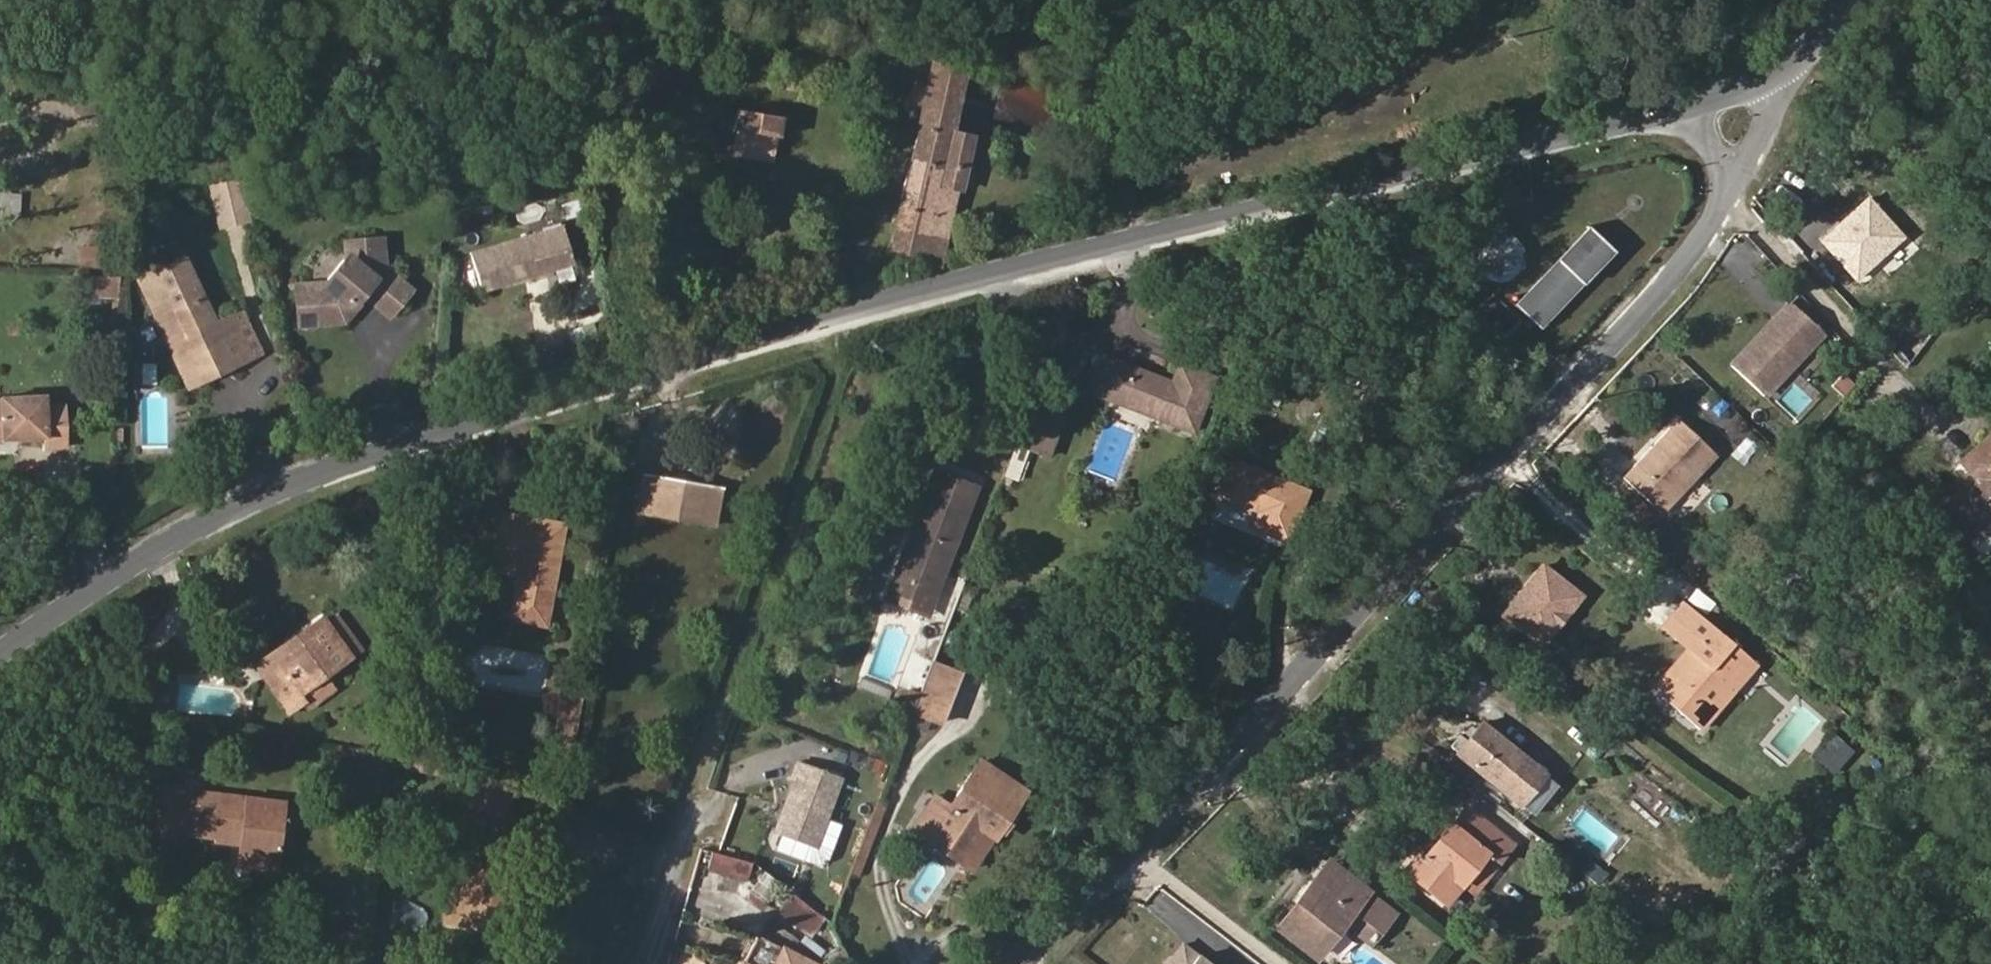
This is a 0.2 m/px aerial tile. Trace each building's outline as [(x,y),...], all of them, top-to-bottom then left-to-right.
[(962,190),(974,135),(952,130),(964,72),(932,65),(900,211),(901,211),(888,258),(940,268),(957,189),(962,190)] [(779,137),(782,117),(737,109),(733,130),(736,130),(775,136),(779,137)] [(246,128),(242,115),(229,118),(233,131),(246,128)] [(223,134),(219,121),(210,123),(213,137),(223,134)] [(771,161),(775,136),(736,130),(732,155),(771,161)] [(11,182),(0,182),(0,196),(10,196),(11,182)] [(20,197),(10,196),(0,196),(0,215),(19,216),(20,197)] [(574,263),(562,223),(469,251),(481,291),(554,269),(571,264),(574,263)] [(1539,328),(1613,251),(1588,227),(1514,304),(1539,328)] [(1519,272),(1521,267),(1522,263),(1523,258),(1522,253),(1521,249),(1519,244),(1516,241),(1512,237),(1508,235),(1503,234),(1498,233),(1493,233),(1489,235),(1484,237),(1480,239),(1477,243),(1475,247),(1473,252),(1472,256),(1472,261),(1473,266),(1475,270),(1478,274),(1481,278),(1485,281),(1489,283),(1494,284),(1499,284),(1504,283),(1508,281),(1512,279),(1516,276),(1519,272)] [(416,288),(387,265),(385,234),(341,238),(342,252),(321,279),(291,281),(296,329),(347,324),(366,301),(391,320),(416,288)] [(260,354),(239,311),(212,324),(181,259),(138,279),(156,318),(170,312),(182,338),(168,344),(187,383),(233,361),(235,366),(260,354)] [(575,279),(571,264),(554,269),(558,284),(575,279)] [(120,293),(121,275),(85,275),(85,292),(120,293)] [(1790,297),(1726,361),(1764,398),(1828,334),(1790,297)] [(182,338),(170,312),(156,318),(168,344),(182,338)] [(1097,395),(1111,359),(1095,353),(1081,389),(1097,395)] [(1187,430),(1209,375),(1178,363),(1170,382),(1111,359),(1097,395),(1187,430)] [(1841,371),(1830,385),(1844,396),(1855,382),(1841,371)] [(1276,402),(1284,384),(1271,377),(1262,395),(1276,402)] [(1793,379),(1771,405),(1793,424),(1815,398),(1793,379)] [(63,414),(44,415),(43,405),(43,396),(0,398),(0,439),(4,439),(4,434),(15,434),(16,439),(45,437),(46,447),(65,446),(63,414)] [(1047,456),(1063,415),(1031,403),(1016,443),(1047,456)] [(63,414),(62,404),(43,405),(44,415),(63,414)] [(1660,513),(1715,455),(1678,420),(1623,478),(1660,513)] [(121,443),(121,429),(113,429),(113,442),(121,443)] [(1960,462),(1975,479),(1944,507),(1975,541),(1990,527),(1990,434),(1960,462)] [(1017,480),(1028,450),(1014,445),(1003,475),(1017,480)] [(1286,541),(1307,491),(1229,459),(1214,496),(1255,513),(1250,526),(1286,541)] [(936,593),(978,486),(934,470),(893,576),(936,593)] [(714,527),(721,487),(642,474),(635,513),(714,527)] [(1654,515),(1635,497),(1618,515),(1638,533),(1654,515)] [(545,625),(564,524),(502,513),(491,568),(517,573),(509,618),(545,625)] [(1540,648),(1586,594),(1543,559),(1498,613),(1540,648)] [(936,593),(893,576),(884,599),(927,616),(936,593)] [(1168,597),(1172,586),(1156,580),(1152,591),(1168,597)] [(965,612),(971,593),(960,589),(953,608),(965,612)] [(1743,653),(1682,602),(1669,617),(1694,638),(1685,649),(1666,672),(1676,681),(1662,698),(1700,729),(1737,686),(1724,675),(1743,653)] [(361,649),(336,614),(324,622),(349,657),(361,649)] [(1694,638),(1669,617),(1660,628),(1685,649),(1694,638)] [(324,675),(349,657),(324,622),(321,618),(303,631),(307,637),(272,661),(275,666),(263,675),(289,711),(301,702),(296,695),(324,675)] [(961,640),(958,631),(944,630),(938,646),(961,640)] [(272,661),(307,637),(303,631),(256,665),(263,675),(275,666),(272,661)] [(1737,686),(1756,664),(1743,653),(1724,675),(1737,686)] [(940,723),(959,673),(932,662),(913,712),(940,723)] [(1662,698),(1676,681),(1666,672),(1651,689),(1662,698)] [(306,709),(334,690),(324,675),(296,695),(301,702),(306,709)] [(1544,774),(1480,722),(1455,753),(1519,805),(1544,774)] [(1831,773),(1850,750),(1840,741),(1821,765),(1831,773)] [(818,847),(844,777),(796,759),(788,779),(791,780),(772,831),(818,847)] [(995,832),(1024,790),(979,760),(948,806),(935,826),(971,851),(987,827),(995,832)] [(276,858),(282,802),(161,788),(156,838),(176,840),(177,833),(216,837),(240,840),(240,846),(239,854),(276,858)] [(971,851),(935,826),(948,806),(934,796),(911,830),(970,869),(995,832),(987,827),(971,851)] [(1462,884),(1486,854),(1497,863),(1512,843),(1466,806),(1452,825),(1450,823),(1424,855),(1419,851),(1404,871),(1446,904),(1462,884)] [(240,846),(240,840),(216,837),(215,843),(240,846)] [(726,874),(731,857),(713,852),(708,869),(726,874)] [(274,869),(276,858),(239,854),(237,865),(274,869)] [(1474,894),(1497,863),(1486,854),(1462,884),(1474,894)] [(744,879),(749,862),(731,857),(726,874),(744,879)] [(1598,882),(1606,872),(1590,859),(1582,870),(1598,882)] [(1342,872),(1328,860),(1313,879),(1328,891),(1342,872)] [(507,931),(517,872),(455,863),(446,922),(507,931)] [(762,870),(750,894),(768,903),(780,879),(762,870)] [(1395,913),(1342,872),(1328,891),(1313,879),(1275,928),(1315,958),(1348,916),(1364,928),(1375,937),(1395,913)] [(799,927),(813,910),(794,895),(780,912),(799,927)] [(1364,928),(1348,916),(1315,958),(1322,963),(1336,963),(1364,928)] [(1182,941),(1164,963),(1213,963),(1182,941)] [(783,949),(774,963),(812,963),(783,949)] [(841,953),(828,960),(829,963),(846,963),(841,953)]
